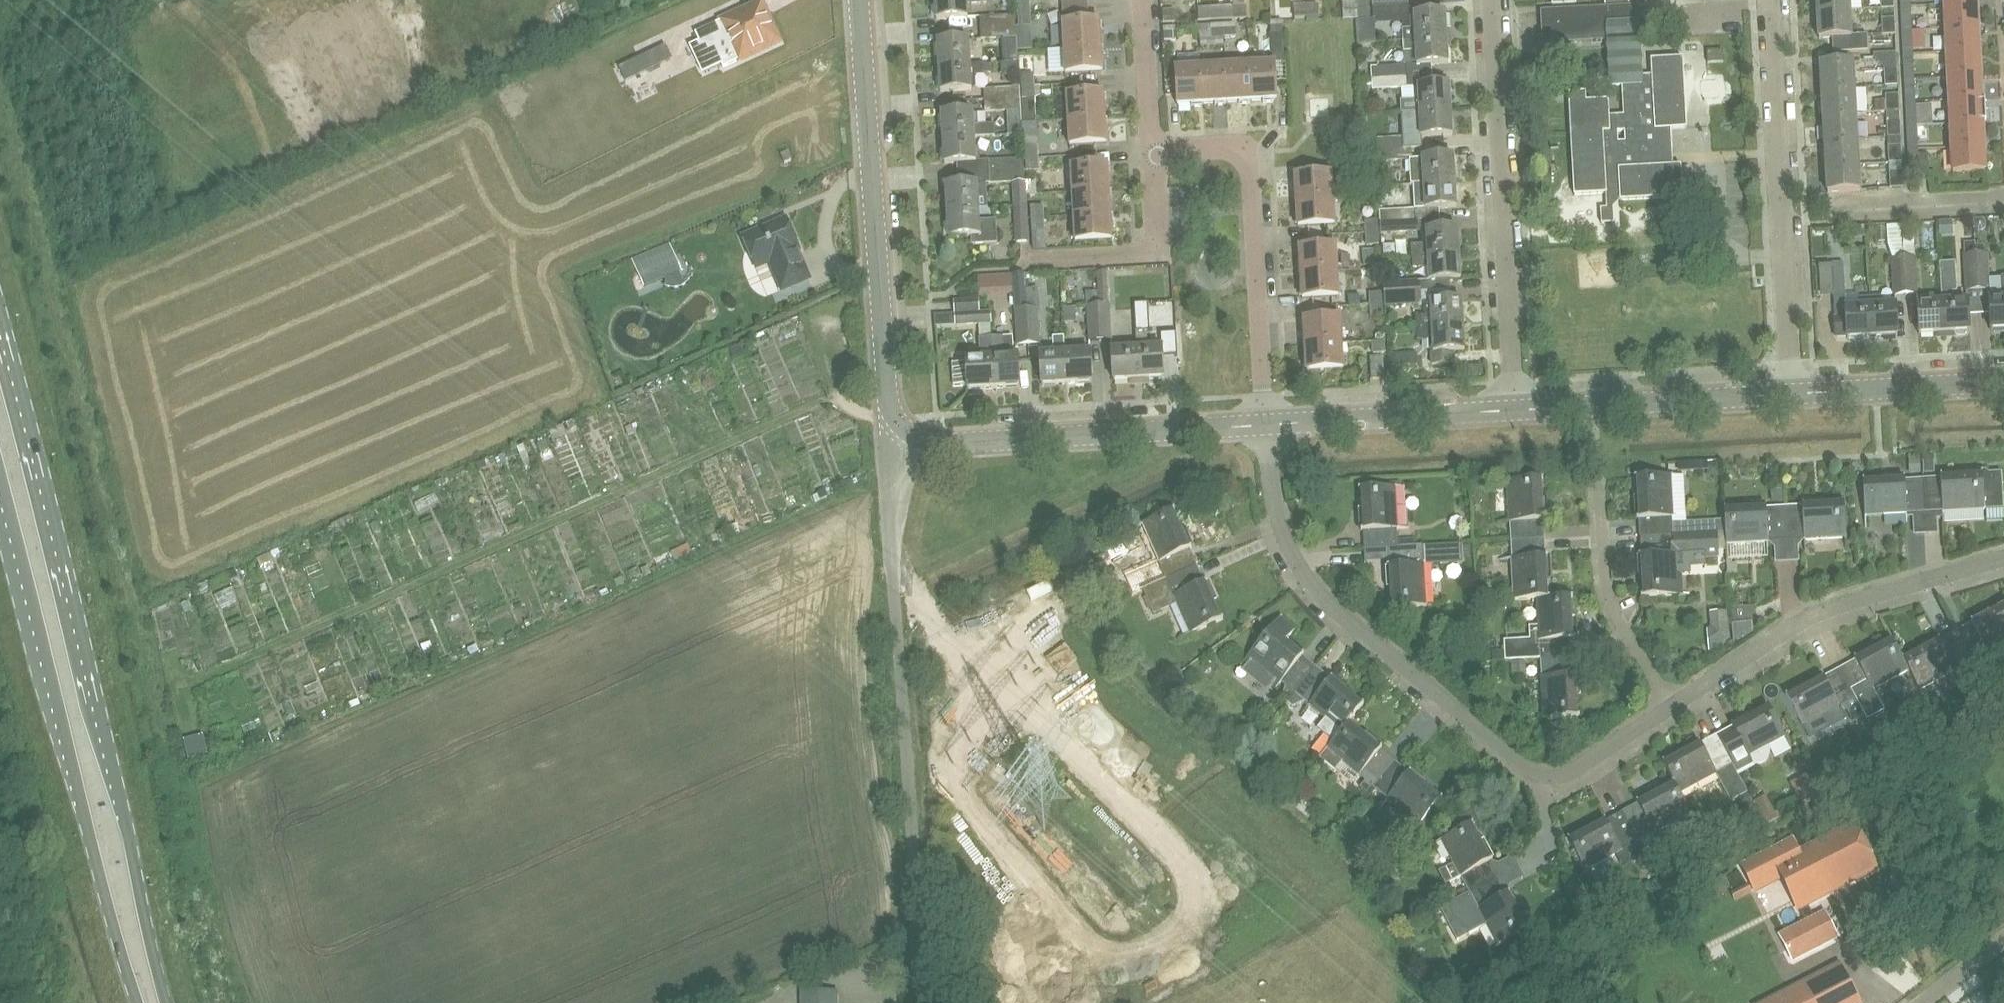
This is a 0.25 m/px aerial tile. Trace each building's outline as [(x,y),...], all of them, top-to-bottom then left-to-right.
[(935,18),(967,16),(966,2),(986,1),(986,0),(934,0),(935,18)] [(1818,11),(1850,9),(1849,0),(1817,0),(1818,11)] [(1881,9),(1894,8),(1894,0),(1880,0),(1881,9)] [(1370,18),(1369,1),(1343,2),(1343,19),(1370,18)] [(1030,2),(1017,3),(1017,15),(1031,14),(1030,2)] [(1946,28),(1978,26),(1977,2),(1945,4),(1946,28)] [(1403,40),(1446,37),(1445,13),(1409,15),(1408,3),(1373,5),(1373,17),(1402,15),(1403,40)] [(1307,18),(1306,4),(1294,5),(1294,18),(1307,18)] [(1318,4),(1306,4),(1307,18),(1319,17),(1318,4)] [(1629,5),(1617,6),(1605,6),(1540,10),(1542,45),(1608,41),(1610,87),(1622,86),(1624,116),(1609,117),(1608,100),(1586,102),(1585,93),(1568,94),(1574,196),(1606,194),(1606,208),(1600,208),(1601,224),(1615,223),(1614,208),(1620,200),(1621,201),(1683,198),(1681,166),(1672,167),(1670,130),(1686,129),(1682,58),(1650,60),(1651,75),(1641,75),(1638,22),(1639,22),(1638,4),(1629,5)] [(1235,19),(1234,6),(1222,7),(1222,20),(1235,19)] [(1246,6),(1234,6),(1235,19),(1247,18),(1246,6)] [(1210,20),(1210,8),(1198,9),(1198,21),(1210,20)] [(1850,9),(1818,11),(1820,37),(1833,36),(1834,51),(1869,49),(1868,34),(1851,35),(1850,9)] [(1175,23),(1174,10),(1162,10),(1163,24),(1175,23)] [(1901,10),(1901,30),(1912,30),(1911,10),(1901,10)] [(747,12),(697,35),(702,47),(715,49),(725,71),(781,45),(769,18),(753,25),(747,12)] [(980,16),(980,28),(1016,26),(1015,14),(980,16)] [(1031,26),(1031,14),(1017,15),(1018,27),(1031,26)] [(1882,35),(1895,34),(1896,34),(1895,17),(1881,18),(1882,35)] [(1064,48),(1101,46),(1101,35),(1103,35),(1102,24),(1100,24),(1100,21),(1062,23),(1064,48)] [(1283,33),(1282,21),(1270,22),(1271,34),(1283,33)] [(1200,39),(1224,38),(1223,24),(1199,26),(1200,39)] [(1223,24),(1224,38),(1236,37),(1235,24),(1223,24)] [(1016,26),(980,28),(981,39),(1017,37),(1016,26)] [(1947,52),(1979,50),(1978,26),(1946,28),(1947,52)] [(1175,27),(1163,28),(1164,41),(1176,40),(1175,27)] [(1904,54),(1913,54),(1912,30),(1901,30),(1902,50),(1903,50),(1904,54)] [(1404,52),(1416,52),(1416,64),(1448,62),(1446,37),(1403,40),(1404,52)] [(970,64),(968,39),(936,41),(938,66),(970,64)] [(663,46),(653,51),(660,66),(670,61),(663,46)] [(1101,46),(1064,48),(1065,74),(1103,72),(1102,59),(1104,59),(1103,48),(1102,48),(1101,46)] [(1707,62),(1723,61),(1722,49),(1706,50),(1707,62)] [(1949,76),(1980,75),(1979,50),(1947,52),(1949,76)] [(1556,66),(1555,54),(1539,55),(1540,67),(1556,66)] [(1903,58),(1904,78),(1914,78),(1913,54),(1904,54),(1904,58),(1903,58)] [(640,58),(619,68),(624,78),(645,68),(640,58)] [(1823,88),(1855,86),(1853,60),(1821,62),(1823,88)] [(970,64),(938,66),(939,91),(971,89),(970,75),(984,75),(984,63),(970,64)] [(1250,64),(1252,101),(1263,101),(1263,103),(1273,102),(1273,100),(1277,100),(1275,63),(1250,64)] [(1252,101),(1250,64),(1225,66),(1227,103),(1239,102),(1239,104),(1249,103),(1249,101),(1252,101)] [(1371,67),(1372,78),(1407,76),(1407,65),(1371,67)] [(1227,103),(1225,66),(1201,67),(1203,104),(1215,103),(1215,105),(1225,105),(1225,103),(1227,103)] [(1203,104),(1201,67),(1176,68),(1178,106),(1191,105),(1191,107),(1201,106),(1201,104),(1203,104)] [(1898,85),(1898,68),(1884,69),(1885,86),(1898,85)] [(1035,86),(1034,74),(1020,75),(1021,87),(1035,86)] [(1950,100),(1982,99),(1980,75),(1949,76),(1950,100)] [(1407,76),(1372,78),(1372,89),(1408,87),(1407,76)] [(1914,78),(1904,78),(1905,98),(1915,97),(1914,78)] [(1400,113),(1451,110),(1449,84),(1417,86),(1418,101),(1400,102),(1400,113)] [(984,88),(984,99),(1020,97),(1019,86),(984,88)] [(1035,98),(1035,86),(1021,87),(1022,99),(1035,98)] [(1855,86),(1823,88),(1824,114),(1856,112),(1855,86)] [(1068,120),(1106,118),(1105,107),(1107,107),(1106,96),(1104,96),(1104,93),(1067,95),(1068,120)] [(1899,94),(1898,94),(1885,95),(1886,112),(1900,111),(1899,94)] [(1021,109),(1020,97),(984,99),(985,111),(1021,109)] [(1982,99),(1950,100),(1951,124),(1983,123),(1982,99)] [(1907,126),(1917,126),(1916,105),(1906,106),(1907,126)] [(1451,110),(1400,113),(1401,125),(1419,125),(1420,137),(1452,135),(1451,110)] [(995,124),(974,125),(973,111),(941,113),(943,139),(974,137),(995,135),(995,124)] [(1856,112),(1824,114),(1826,140),(1858,138),(1856,112)] [(1106,118),(1068,120),(1070,146),(1107,144),(1106,131),(1108,131),(1108,120),(1106,120),(1106,118)] [(1887,137),(1901,136),(1900,120),(1887,120),(1887,137)] [(1983,123),(1951,124),(1952,148),(1984,147),(1983,123)] [(1917,126),(1907,126),(1908,146),(1908,151),(1918,150),(1918,138),(1917,126)] [(1887,137),(1889,163),(1902,162),(1901,136),(1887,137)] [(974,137),(943,139),(944,163),(976,161),(974,137)] [(1375,138),(1376,150),(1412,148),(1411,137),(1375,138)] [(1858,138),(1826,140),(1827,166),(1859,164),(1858,138)] [(1038,158),(1038,146),(1025,146),(1025,159),(1038,158)] [(1984,147),(1952,148),(1953,173),(1985,171),(1984,147)] [(1412,148),(1376,150),(1377,162),(1413,159),(1412,148)] [(1918,150),(1908,151),(1909,154),(1908,153),(1909,174),(1929,173),(1928,153),(1918,153),(1918,150)] [(988,160),(988,172),(1024,170),(1024,158),(988,160)] [(1039,170),(1038,158),(1025,159),(1026,171),(1039,170)] [(1453,158),(1421,160),(1412,161),(1413,184),(1455,182),(1453,158)] [(1374,161),(1361,161),(1362,174),(1375,173),(1374,161)] [(1903,188),(1902,162),(1889,163),(1890,188),(1903,188)] [(1071,167),(1072,192),(1110,190),(1109,179),(1111,178),(1110,168),(1108,168),(1108,164),(1071,167)] [(1859,164),(1827,166),(1829,193),(1861,191),(1859,164)] [(1024,170),(988,172),(989,183),(1025,181),(1024,170)] [(1296,201),(1334,199),(1332,174),(1295,176),(1296,189),(1294,189),(1294,199),(1296,199),(1296,201)] [(988,208),(987,182),(945,185),(946,211),(979,209),(988,208)] [(1415,210),(1457,207),(1455,182),(1413,184),(1413,185),(1415,210)] [(1074,216),(1111,214),(1110,202),(1112,202),(1112,192),(1110,192),(1110,190),(1072,192),(1074,216)] [(1335,225),(1334,199),(1296,201),(1297,213),(1295,213),(1296,223),(1298,223),(1298,227),(1335,225)] [(1014,206),(1016,243),(1029,242),(1027,205),(1014,206)] [(1044,218),(1043,205),(1030,206),(1031,219),(1044,218)] [(980,225),(979,209),(946,211),(948,237),(972,236),(972,244),(996,242),(995,224),(980,225)] [(1380,223),(1416,221),(1415,210),(1380,212),(1380,223)] [(1111,216),(1111,214),(1074,216),(1075,242),(1113,240),(1112,226),(1114,226),(1113,216),(1111,216)] [(1045,230),(1044,218),(1031,219),(1032,231),(1045,230)] [(786,219),(743,237),(756,266),(770,260),(783,288),(808,277),(796,249),(799,248),(786,219)] [(1365,221),(1365,233),(1378,232),(1378,220),(1365,221)] [(1416,221),(1380,223),(1381,233),(1381,234),(1416,232),(1416,221)] [(1412,257),(1459,254),(1458,229),(1426,231),(1426,244),(1412,245),(1412,257)] [(1379,245),(1378,232),(1365,233),(1366,245),(1379,245)] [(1902,236),(1904,258),(1906,294),(1917,293),(1915,258),(1914,235),(1902,236)] [(682,271),(670,242),(631,258),(644,286),(682,271)] [(1966,254),(1976,254),(1976,246),(1975,242),(1965,242),(1966,254)] [(1976,254),(1986,253),(1985,245),(1976,246),(1976,254)] [(1301,273),(1338,271),(1336,246),(1299,248),(1300,261),(1298,261),(1299,272),(1301,271),(1301,273)] [(1988,253),(1986,253),(1976,254),(1978,291),(1989,290),(1990,290),(1988,253)] [(1451,291),(1450,280),(1460,279),(1459,254),(1412,257),(1413,268),(1424,267),(1425,280),(1416,280),(1417,280),(1383,282),(1384,295),(1451,291)] [(1966,291),(1978,291),(1976,254),(1966,254),(1963,254),(1965,291),(1966,291)] [(1894,295),(1906,294),(1904,258),(1892,259),(1894,295)] [(1858,297),(1859,306),(1846,306),(1846,297),(1845,297),(1843,262),(1832,263),(1834,298),(1837,337),(1848,336),(1848,339),(1872,337),(1870,297),(1858,297)] [(1954,300),(1953,291),(1957,291),(1955,262),(1940,263),(1941,280),(1942,301),(1944,333),(1955,332),(1957,336),(1966,335),(1968,332),(1969,332),(1968,299),(1954,300)] [(1340,297),(1338,271),(1301,273),(1301,285),(1300,285),(1300,296),(1302,295),(1302,299),(1340,297)] [(1086,307),(1098,306),(1111,305),(1109,272),(1097,272),(1099,304),(1086,306),(1086,307)] [(1015,311),(1026,310),(1038,310),(1038,308),(1027,309),(1024,273),(1013,274),(1015,311)] [(990,276),(978,276),(978,277),(979,290),(1012,289),(1012,275),(990,276)] [(2001,276),(2002,293),(1990,294),(1992,330),(1994,330),(1996,332),(2003,332),(2003,275),(2001,276)] [(1416,329),(1463,326),(1462,301),(1451,302),(1451,291),(1384,295),(1384,306),(1421,304),(1421,303),(1425,303),(1426,315),(1416,316),(1416,329)] [(1382,292),(1369,293),(1370,305),(1383,304),(1382,292)] [(1870,297),(1872,337),(1897,336),(1896,304),(1882,304),(1881,296),(1870,297)] [(955,315),(977,313),(976,300),(954,302),(955,315)] [(1942,301),(1917,302),(1919,334),(1944,333),(1942,301)] [(1148,302),(1135,303),(1136,331),(1147,330),(1149,330),(1148,302)] [(1383,304),(1370,305),(1371,318),(1384,317),(1383,304)] [(1112,340),(1111,305),(1098,306),(1100,341),(1112,340)] [(1088,341),(1100,341),(1098,306),(1086,307),(1088,341)] [(1017,345),(1028,345),(1026,310),(1015,311),(1017,345)] [(1026,310),(1028,345),(1040,344),(1038,310),(1026,310)] [(991,312),(977,313),(955,315),(956,326),(991,324),(991,312)] [(1305,345),(1342,343),(1341,318),(1303,320),(1304,333),(1302,333),(1303,343),(1305,343),(1305,345)] [(1417,340),(1432,339),(1433,352),(1431,352),(1432,364),(1454,363),(1454,351),(1465,350),(1463,326),(1416,329),(1417,340)] [(1136,348),(1138,380),(1163,379),(1161,346),(1148,347),(1147,330),(1136,331),(1137,348),(1136,348)] [(1053,337),(1054,353),(1040,354),(1041,386),(1066,384),(1065,352),(1064,336),(1053,337)] [(995,389),(1020,387),(1017,349),(1013,350),(1012,337),(992,338),(995,389)] [(979,339),(980,357),(965,358),(966,362),(952,363),(954,385),(967,384),(968,391),(995,389),(992,338),(979,339)] [(1385,341),(1372,342),(1373,354),(1386,353),(1385,341)] [(1344,369),(1342,343),(1305,345),(1306,357),(1304,357),(1304,367),(1306,367),(1307,371),(1344,369)] [(1113,381),(1138,380),(1136,348),(1111,349),(1113,381)] [(1065,352),(1066,384),(1092,383),(1090,351),(1065,352)] [(1389,367),(1409,366),(1408,354),(1388,355),(1389,367)] [(1383,357),(1370,357),(1370,379),(1383,378),(1383,357)] [(1985,509),(2003,507),(2003,505),(2002,470),(1967,472),(1967,476),(1963,476),(1963,473),(1941,474),(1941,476),(1923,478),(1925,516),(1937,515),(1944,515),(1944,511),(1985,509)] [(1641,537),(1674,535),(1671,475),(1635,477),(1637,519),(1640,519),(1641,537)] [(1907,517),(1925,516),(1923,478),(1905,479),(1905,476),(1863,479),(1866,517),(1907,514),(1907,517)] [(1508,480),(1510,522),(1511,540),(1545,538),(1544,521),(1546,520),(1544,478),(1508,480)] [(1399,547),(1396,487),(1359,489),(1362,532),(1364,532),(1365,550),(1389,548),(1399,547)] [(1786,540),(1846,536),(1844,500),(1802,502),(1802,505),(1784,506),(1786,540)] [(1726,532),(1727,543),(1786,540),(1784,506),(1767,507),(1766,505),(1725,508),(1725,518),(1726,532)] [(1142,523),(1166,579),(1198,565),(1191,549),(1192,548),(1175,509),(1142,523)] [(1718,533),(1726,532),(1725,518),(1695,519),(1696,532),(1718,531),(1718,533)] [(1719,556),(1719,548),(1727,547),(1727,543),(1726,532),(1718,533),(1718,531),(1706,532),(1696,532),(1692,533),(1693,553),(1705,553),(1706,557),(1719,556)] [(1674,535),(1641,537),(1642,554),(1639,555),(1642,597),(1684,594),(1683,575),(1677,575),(1676,554),(1693,553),(1692,533),(1674,535)] [(1511,540),(1514,601),(1537,599),(1551,599),(1549,556),(1546,556),(1545,538),(1511,540)] [(1424,565),(1444,564),(1463,563),(1462,544),(1439,545),(1439,544),(1399,547),(1389,548),(1390,566),(1388,566),(1390,608),(1426,606),(1424,565)] [(1205,581),(1198,565),(1166,579),(1143,589),(1154,614),(1166,608),(1177,604),(1189,634),(1224,619),(1207,581),(1205,581)] [(1505,661),(1541,659),(1575,657),(1574,639),(1576,639),(1574,597),(1551,599),(1537,599),(1538,627),(1529,627),(1530,640),(1504,641),(1505,661)] [(1977,670),(1993,661),(1989,654),(2003,645),(2003,603),(1971,621),(1973,623),(1967,626),(1967,624),(1956,630),(1961,639),(1973,662),(1977,670)] [(1711,627),(1708,629),(1710,651),(1730,638),(1729,611),(1710,612),(1711,627)] [(1280,615),(1271,626),(1241,664),(1274,690),(1281,682),(1286,686),(1282,698),(1287,702),(1316,667),(1302,656),(1304,653),(1288,640),(1297,628),(1280,615)] [(1734,621),(1732,621),(1734,644),(1754,632),(1753,621),(1753,620),(1734,621)] [(1903,658),(1910,671),(1920,690),(1973,662),(1961,639),(1956,630),(1946,635),(1947,637),(1941,640),(1940,638),(1903,658)] [(1856,660),(1840,669),(1857,700),(1910,671),(1903,658),(1892,638),(1855,658),(1856,660)] [(1541,659),(1544,719),(1581,717),(1578,676),(1576,676),(1575,657),(1541,659)] [(1366,703),(1365,703),(1333,677),(1331,679),(1316,667),(1287,702),(1293,707),(1305,701),(1309,704),(1308,706),(1325,719),(1318,727),(1335,740),(1351,721),(1351,722),(1366,703)] [(1804,728),(1857,700),(1840,669),(1825,677),(1824,675),(1786,695),(1804,728)] [(1733,726),(1717,735),(1734,765),(1733,765),(1738,775),(1755,766),(1754,764),(1756,765),(1758,765),(1760,764),(1762,764),(1764,763),(1765,762),(1767,761),(1768,759),(1769,758),(1770,756),(1770,754),(1771,752),(1771,750),(1770,748),(1770,746),(1786,737),(1769,704),(1732,724),(1733,726)] [(1335,740),(1320,758),(1335,770),(1342,761),(1366,780),(1360,788),(1368,794),(1396,761),(1381,749),(1383,747),(1351,722),(1351,721),(1335,740)] [(1734,765),(1717,735),(1701,743),(1700,741),(1663,761),(1674,781),(1681,794),(1717,775),(1722,784),(1731,802),(1748,793),(1738,775),(1733,765),(1734,765)] [(1375,800),(1381,792),(1421,824),(1443,796),(1411,770),(1409,772),(1396,761),(1374,786),(1368,794),(1375,800)] [(1809,778),(1793,787),(1801,803),(1814,796),(1826,790),(1826,789),(1817,773),(1809,778)] [(1639,804),(1623,812),(1639,842),(1655,833),(1692,814),(1686,803),(1681,794),(1674,781),(1637,801),(1639,804)] [(1775,812),(1766,796),(1753,803),(1765,825),(1780,816),(1777,811),(1775,812)] [(1469,892),(1503,875),(1494,859),(1474,822),(1479,820),(1472,808),(1445,822),(1451,833),(1441,838),(1455,865),(1441,872),(1448,885),(1462,878),(1467,887),(1469,892)] [(1638,842),(1639,842),(1623,812),(1607,820),(1606,818),(1569,838),(1586,871),(1617,855),(1623,868),(1638,860),(1645,856),(1646,856),(1638,842)] [(1799,908),(1799,907),(1807,921),(1780,935),(1792,960),(1838,936),(1826,912),(1815,917),(1807,903),(1876,868),(1854,825),(1800,853),(1793,839),(1770,851),(1799,908)] [(1649,863),(1645,856),(1638,860),(1642,868),(1649,863)] [(1653,867),(1660,879),(1660,880),(1677,871),(1669,858),(1653,867)] [(1469,892),(1443,905),(1452,922),(1461,918),(1469,934),(1487,925),(1497,945),(1530,927),(1503,875),(1469,892)] [(1731,892),(1736,902),(1753,893),(1748,883),(1731,892)] [(1989,893),(2003,910),(2003,889),(2000,884),(1989,893)] [(1840,963),(1763,1002),(1861,1002),(1840,963)] [(836,993),(804,993),(804,1002),(836,1002),(836,993)]
